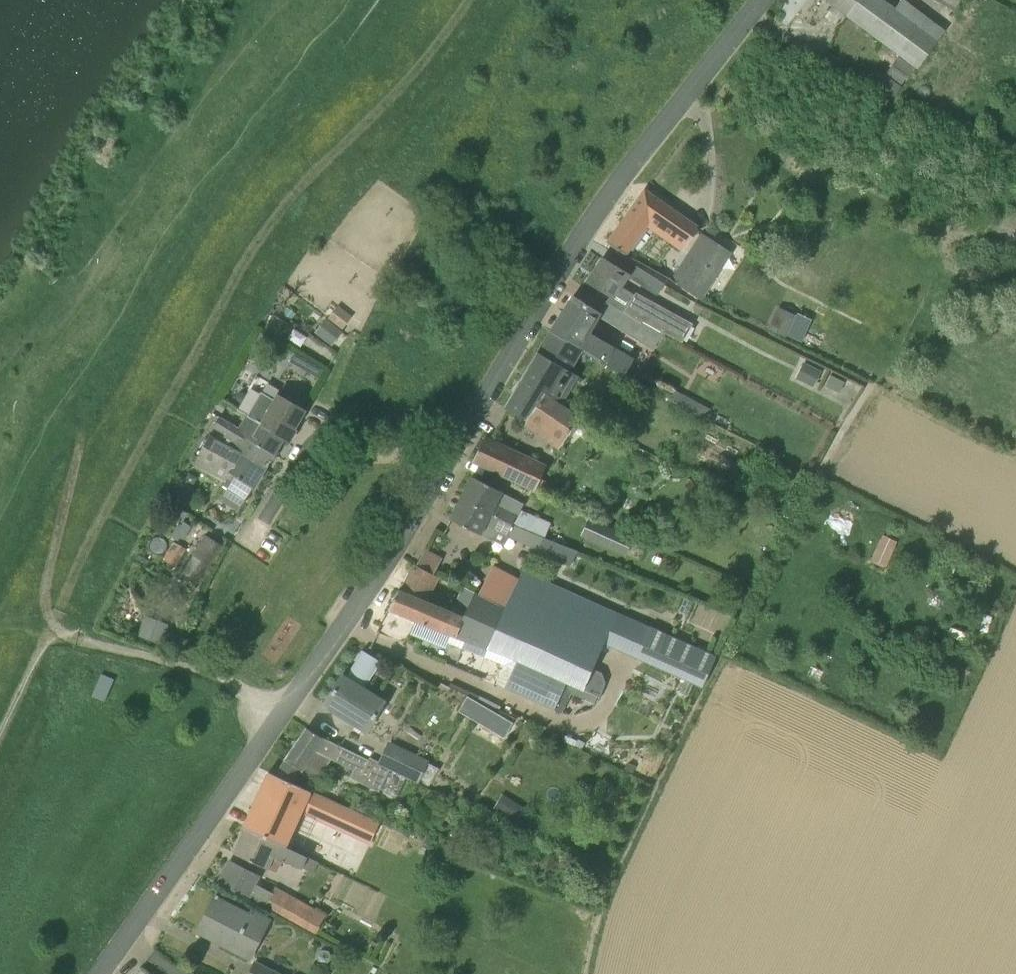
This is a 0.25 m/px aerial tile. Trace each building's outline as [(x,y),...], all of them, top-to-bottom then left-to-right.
[(844,13),(855,0),(827,0),(844,13)] [(844,13),(918,67),(946,29),(908,0),(900,0),(895,7),(886,0),(855,0),(844,13)] [(605,246),(628,258),(648,230),(682,252),(698,228),(643,192),(605,246)] [(699,297),(728,251),(708,238),(696,258),(688,253),(672,280),(699,297)] [(624,311),(635,295),(622,286),(630,275),(603,258),(588,281),(609,295),(606,301),(624,311)] [(681,340),(691,323),(636,293),(635,295),(624,311),(643,323),(645,321),(650,324),(662,330),(681,340)] [(625,374),(636,355),(595,331),(605,316),(573,296),(551,332),(585,351),(625,374)] [(335,304),(328,314),(342,325),(349,315),(335,304)] [(329,343),(340,329),(324,316),(313,331),(329,343)] [(662,330),(650,324),(640,340),(652,348),(662,330)] [(270,339),(260,333),(252,346),(263,352),(270,339)] [(530,425),(584,353),(550,334),(534,361),(503,407),(530,425)] [(814,385),(821,370),(802,361),(795,376),(814,385)] [(671,393),(648,381),(645,386),(727,429),(730,423),(707,412),(709,407),(673,388),(671,393)] [(272,400),(261,394),(245,422),(283,439),(288,442),(297,430),(295,428),(305,409),(276,393),(272,400)] [(580,416),(554,399),(534,425),(561,444),(580,416)] [(220,401),(216,408),(223,412),(227,405),(220,401)] [(239,427),(220,415),(218,418),(275,451),(283,439),(245,422),(242,421),(239,427)] [(266,467),(275,451),(218,418),(213,427),(232,439),(228,445),(237,450),(266,467)] [(225,471),(237,450),(228,445),(209,435),(194,463),(216,475),(220,469),(225,471)] [(534,489),(545,467),(485,439),(473,461),(534,489)] [(254,486),(266,467),(237,450),(225,471),(232,475),(218,497),(238,510),(254,485),(254,486)] [(517,513),(507,508),(514,497),(487,483),(471,475),(461,497),(521,527),(544,537),(550,522),(519,509),(517,513)] [(521,527),(461,497),(450,518),(465,526),(481,535),(487,523),(507,533),(508,530),(517,535),(521,527)] [(632,557),(639,542),(588,519),(582,534),(632,557)] [(873,561),(889,566),(899,539),(883,533),(873,561)] [(208,565),(209,564),(222,544),(206,534),(192,556),(208,565)] [(424,550),(417,564),(432,574),(440,558),(424,550)] [(429,601),(440,578),(417,564),(416,564),(401,590),(399,589),(388,609),(455,636),(455,638),(472,644),(472,643),(486,649),(487,648),(516,660),(504,688),(555,711),(567,683),(582,690),(606,639),(685,674),(683,679),(702,688),(716,656),(522,569),(517,580),(504,606),(479,594),(475,592),(464,614),(429,601)] [(504,606),(517,580),(492,567),(479,594),(504,606)] [(169,624),(145,616),(138,635),(161,644),(169,624)] [(368,692),(381,663),(385,656),(362,646),(344,677),(342,676),(325,705),(368,731),(385,703),(368,692)] [(503,735),(511,722),(466,694),(458,707),(503,735)] [(366,757),(324,738),(307,727),(283,762),(310,775),(315,775),(327,757),(351,769),(348,776),(376,789),(387,765),(367,756),(366,757)] [(416,778),(426,759),(386,739),(377,758),(416,778)] [(247,827),(280,843),(291,820),(297,807),(365,837),(373,820),(374,819),(307,788),(297,784),(271,772),(257,805),(247,827)] [(514,825),(525,807),(501,792),(490,809),(514,825)] [(318,862),(280,843),(247,827),(235,853),(277,872),(282,860),(313,872),(318,862)] [(272,893),(256,884),(260,876),(232,861),(220,883),(266,907),(266,906),(316,933),(326,914),(275,887),(272,893)] [(248,913),(218,898),(219,895),(217,894),(203,921),(215,927),(210,938),(251,960),(273,917),(252,907),(248,913)] [(286,973),(255,958),(248,973),(286,973)]
